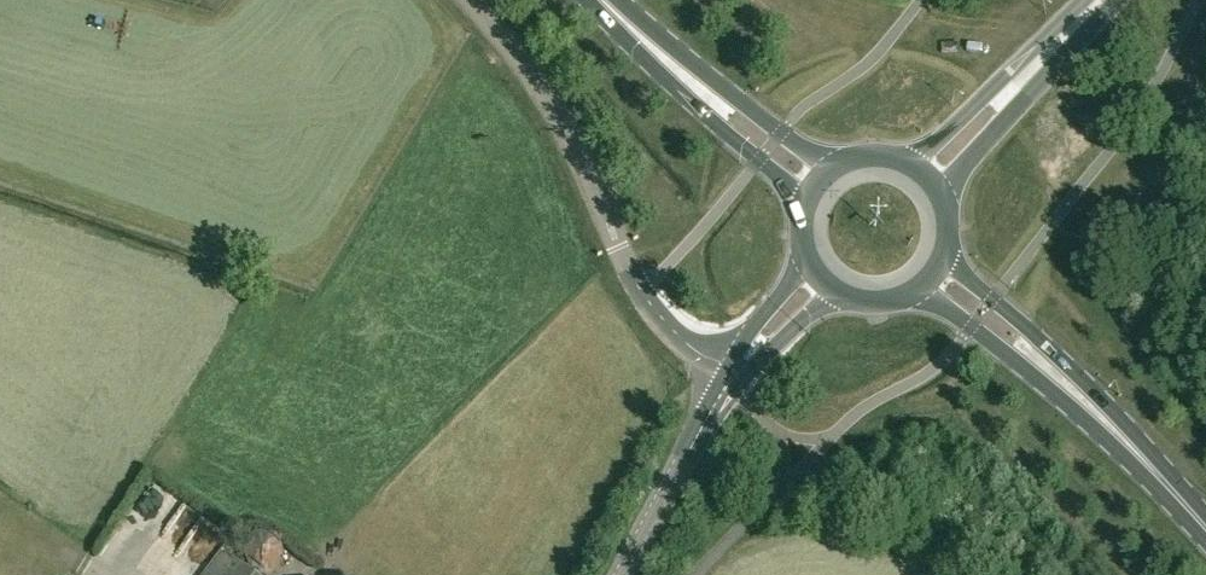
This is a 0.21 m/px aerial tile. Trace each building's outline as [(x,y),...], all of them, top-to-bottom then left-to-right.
[(198,523),(185,508),(165,524),(178,540),(198,523)] [(157,562),(180,548),(166,526),(143,540),(157,562)] [(183,551),(200,562),(215,538),(198,527),(183,551)] [(222,554),(207,574),(250,574),(222,554)]
